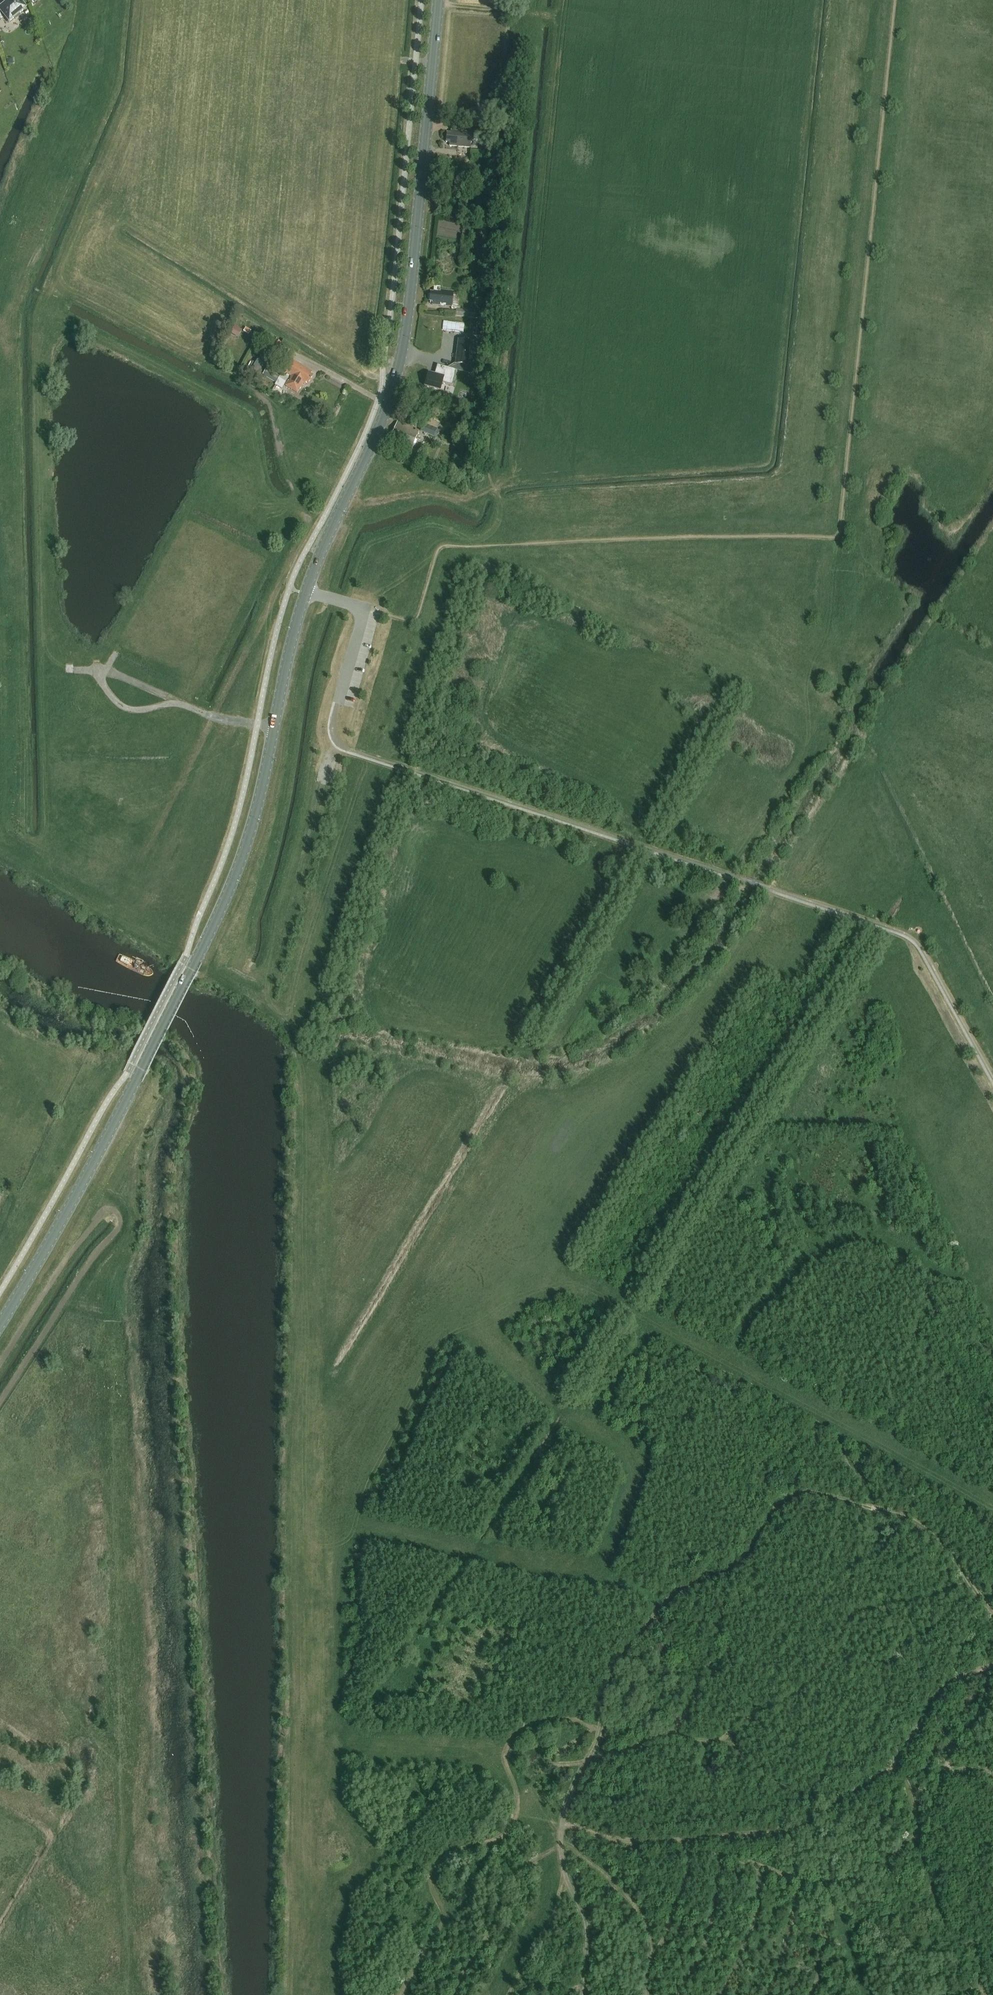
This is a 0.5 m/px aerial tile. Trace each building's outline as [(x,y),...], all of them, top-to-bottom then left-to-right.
[(0,3),(0,19),(0,20),(4,16),(9,23),(24,10),(16,0),(13,0),(5,7),(1,2),(0,3)] [(471,147),(472,132),(451,131),(451,133),(447,133),(446,142),(450,143),(449,145),(471,147)] [(452,306),(454,292),(440,290),(441,287),(435,287),(434,292),(431,292),(430,300),(433,301),(433,304),(452,306)] [(455,310),(455,309),(460,309),(460,307),(458,306),(459,294),(453,293),(452,306),(452,309),(455,310)] [(277,357),(283,347),(275,342),(274,345),(269,341),(264,349),(270,352),(269,352),(277,357)] [(458,341),(456,366),(467,367),(470,342),(458,341)] [(313,376),(311,375),(313,372),(294,361),(287,374),(292,377),(286,387),(298,394),(304,384),(306,385),(307,383),(309,384),(313,376)] [(437,365),(434,374),(443,376),(441,383),(452,386),(456,370),(437,365)] [(270,367),(264,376),(278,384),(283,375),(270,367)] [(441,383),(443,376),(434,374),(428,372),(425,385),(440,389),(441,383)] [(421,432),(434,437),(440,424),(427,419),(421,432)] [(393,436),(395,437),(394,440),(413,448),(420,431),(399,423),(393,436)]
